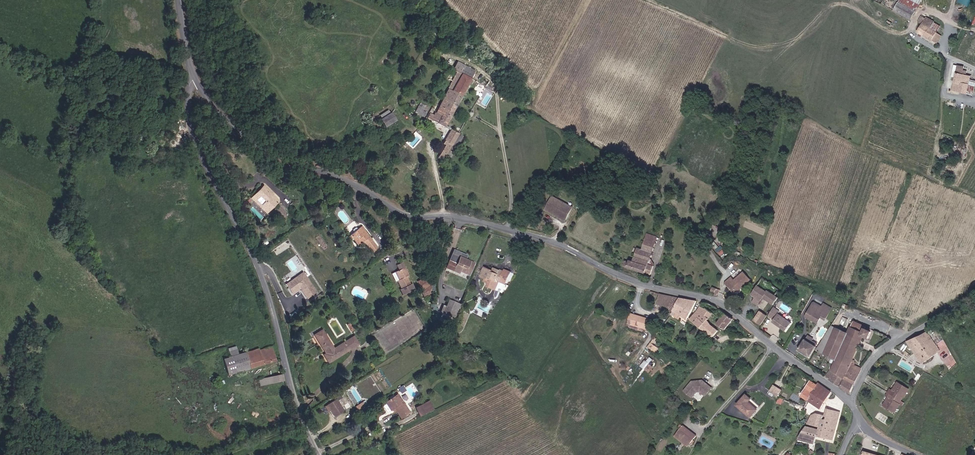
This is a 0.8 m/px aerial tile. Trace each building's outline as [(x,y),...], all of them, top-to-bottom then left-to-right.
[(897,1),(894,9),(914,19),(918,11),(897,1)] [(944,36),(936,32),(933,31),(934,28),(937,23),(927,19),(927,20),(924,25),(920,33),(940,44),(944,36)] [(472,73),(454,63),(449,72),(454,76),(436,108),(439,110),(435,117),(432,115),(430,118),(416,110),(414,113),(442,129),(472,73)] [(959,88),(964,75),(962,75),(963,71),(959,69),(953,86),(959,88)] [(480,84),(484,79),(476,75),(473,80),(480,84)] [(959,88),(965,90),(968,82),(965,80),(966,76),(964,75),(959,88)] [(962,99),(965,90),(959,88),(953,86),(950,95),(962,99)] [(390,108),(379,115),(386,126),(397,120),(390,108)] [(436,160),(441,164),(458,134),(450,130),(442,145),(444,146),(436,160)] [(248,206),(252,210),(254,208),(258,204),(263,208),(259,212),(267,219),(277,207),(261,192),(248,206)] [(289,197),(285,201),(293,207),(296,203),(289,197)] [(551,198),(548,204),(559,210),(562,205),(551,198)] [(548,204),(543,211),(563,223),(571,210),(562,205),(559,210),(548,204)] [(265,220),(267,219),(259,212),(254,208),(252,210),(265,220)] [(274,216),(279,222),(284,217),(278,211),(274,216)] [(368,244),(377,255),(382,251),(369,232),(370,231),(368,227),(363,231),(361,229),(360,229),(359,230),(358,231),(358,234),(355,237),(363,247),(368,244)] [(645,234),(643,239),(654,243),(656,238),(645,234)] [(646,265),(654,243),(643,239),(642,242),(641,241),(639,248),(637,248),(634,256),(631,255),(629,262),(627,261),(625,266),(649,275),(652,267),(646,265)] [(457,261),(450,258),(447,266),(459,272),(460,270),(469,273),(474,262),(460,255),(458,260),(457,261)] [(408,279),(405,281),(410,288),(409,289),(412,294),(423,286),(420,282),(417,285),(416,284),(418,282),(413,276),(416,273),(414,270),(412,272),(409,267),(411,265),(407,261),(403,264),(406,269),(402,271),(408,279)] [(508,269),(502,266),(500,270),(493,267),(492,269),(484,266),(480,276),(485,277),(483,280),(488,282),(487,285),(495,288),(499,280),(502,281),(508,269)] [(408,279),(402,271),(399,273),(405,281),(408,279)] [(305,272),(285,284),(292,295),(302,290),(308,299),(318,293),(305,272)] [(733,284),(740,291),(754,279),(747,272),(738,280),(735,276),(728,282),(731,286),(733,284)] [(436,279),(433,275),(426,279),(429,284),(436,279)] [(761,283),(755,293),(759,296),(756,301),(760,303),(765,296),(776,302),(780,295),(761,283)] [(733,284),(731,286),(737,293),(740,291),(733,284)] [(427,297),(432,293),(434,285),(423,292),(427,297)] [(672,308),(679,312),(684,300),(665,295),(662,305),(666,307),(672,308)] [(818,296),(808,313),(821,321),(824,315),(828,317),(835,306),(818,296)] [(442,311),(451,315),(457,302),(448,297),(445,304),(442,311)] [(684,300),(679,312),(689,320),(699,302),(684,300)] [(461,303),(457,302),(451,315),(454,317),(461,303)] [(703,309),(714,315),(721,319),(719,324),(728,329),(736,319),(717,306),(706,304),(703,309)] [(776,317),(774,320),(788,329),(793,320),(780,311),(781,309),(775,305),(770,313),(776,317)] [(769,313),(762,308),(756,318),(763,322),(769,313)] [(714,315),(703,309),(695,322),(716,336),(720,331),(710,321),(714,315)] [(637,325),(640,316),(636,314),(632,323),(637,325)] [(655,321),(640,316),(637,325),(651,330),(655,321)] [(818,352),(833,361),(845,367),(849,359),(852,361),(852,358),(850,358),(861,334),(866,336),(869,329),(862,327),(863,325),(851,319),(846,331),(835,324),(818,352)] [(936,351),(948,367),(953,360),(942,336),(934,341),(926,329),(919,334),(919,335),(906,341),(921,362),(934,352),(936,351)] [(349,353),(346,347),(335,353),(334,351),(322,332),(315,337),(327,355),(324,357),(329,365),(349,353)] [(801,347),(812,355),(819,344),(813,340),(815,338),(816,336),(811,333),(808,337),(801,347)] [(346,347),(349,353),(360,346),(355,338),(344,345),(346,347)] [(661,344),(658,341),(653,348),(657,351),(661,344)] [(335,353),(346,347),(344,345),(334,351),(335,353)] [(247,354),(253,369),(277,361),(272,347),(254,353),(253,351),(247,353),(247,354)] [(936,351),(934,352),(946,369),(948,367),(936,351)] [(241,373),(253,369),(247,354),(235,358),(241,373)] [(644,368),(653,359),(649,356),(641,365),(644,368)] [(649,372),(655,367),(652,364),(655,361),(654,359),(645,368),(649,372)] [(845,367),(833,361),(828,371),(823,377),(850,393),(858,370),(851,367),(851,365),(853,361),(852,361),(849,359),(845,367)] [(266,385),(283,381),(282,375),(261,379),(262,384),(265,383),(266,385)] [(695,383),(688,391),(696,398),(700,392),(704,393),(709,396),(715,388),(707,382),(706,383),(704,381),(697,382),(695,384),(695,383)] [(800,397),(806,401),(816,385),(810,381),(800,397)] [(907,389),(896,381),(891,389),(889,388),(885,395),(887,396),(881,405),(893,412),(907,389)] [(816,385),(806,401),(818,409),(829,394),(821,389),(823,387),(817,383),(816,385)] [(771,384),(767,390),(776,395),(780,388),(771,384)] [(749,399),(744,395),(735,406),(750,417),(756,409),(746,402),(749,399)] [(410,415),(401,399),(397,402),(396,400),(387,405),(392,414),(396,412),(401,421),(410,415)] [(345,414),(337,402),(328,407),(331,412),(336,419),(345,414)] [(429,403),(417,410),(421,418),(434,411),(429,403)] [(369,411),(364,405),(357,409),(361,416),(369,411)] [(828,428),(834,410),(829,409),(827,416),(816,414),(811,416),(821,420),(819,426),(823,427),(828,428)] [(840,412),(834,410),(828,428),(836,431),(840,412)] [(821,420),(811,416),(806,427),(818,432),(821,432),(823,427),(819,426),(821,420)] [(701,433),(685,424),(680,432),(696,441),(701,433)] [(833,440),(836,431),(828,428),(823,427),(821,432),(819,437),(833,440)] [(821,432),(818,432),(817,434),(805,430),(801,435),(799,442),(815,445),(819,437),(821,432)]
